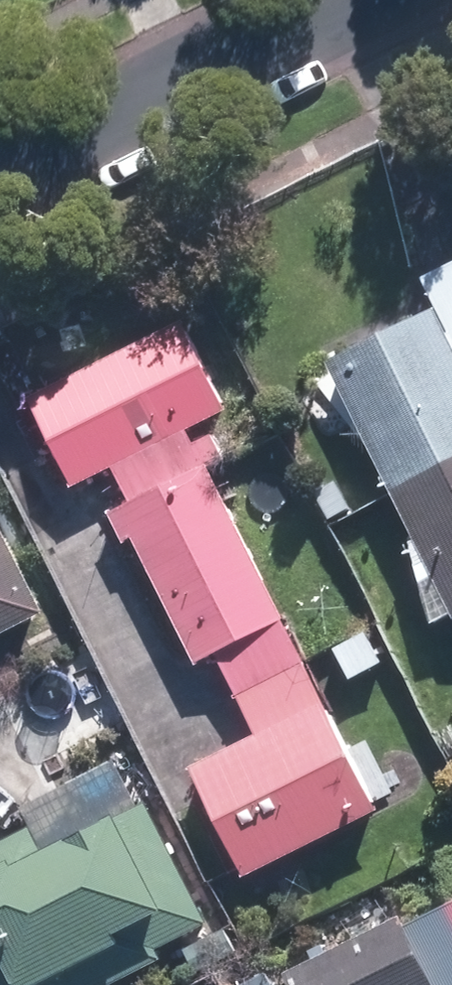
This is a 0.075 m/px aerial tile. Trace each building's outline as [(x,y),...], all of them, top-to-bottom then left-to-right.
[(427,278),(451,327),(451,265),(427,278)] [(440,306),(334,359),(451,595),(451,329),(440,306)] [(136,499),(214,460),(197,427),(228,410),(185,326),(37,401),(81,486),(120,467),(136,499)] [(217,463),(116,511),(131,543),(143,537),(203,662),(220,654),(240,695),(312,661),(217,463)] [(60,611),(0,485),(0,640),(60,611)] [(372,632),(339,649),(354,678),(387,662),(372,632)] [(387,810),(313,663),(243,697),(262,736),(197,768),(251,877),(387,810)] [(0,845),(0,984),(116,984),(170,958),(165,948),(214,924),(154,803),(50,854),(37,827),(0,845)] [(291,972),(298,984),(451,984),(451,914),(448,905),(410,924),(406,915),(291,972)]
